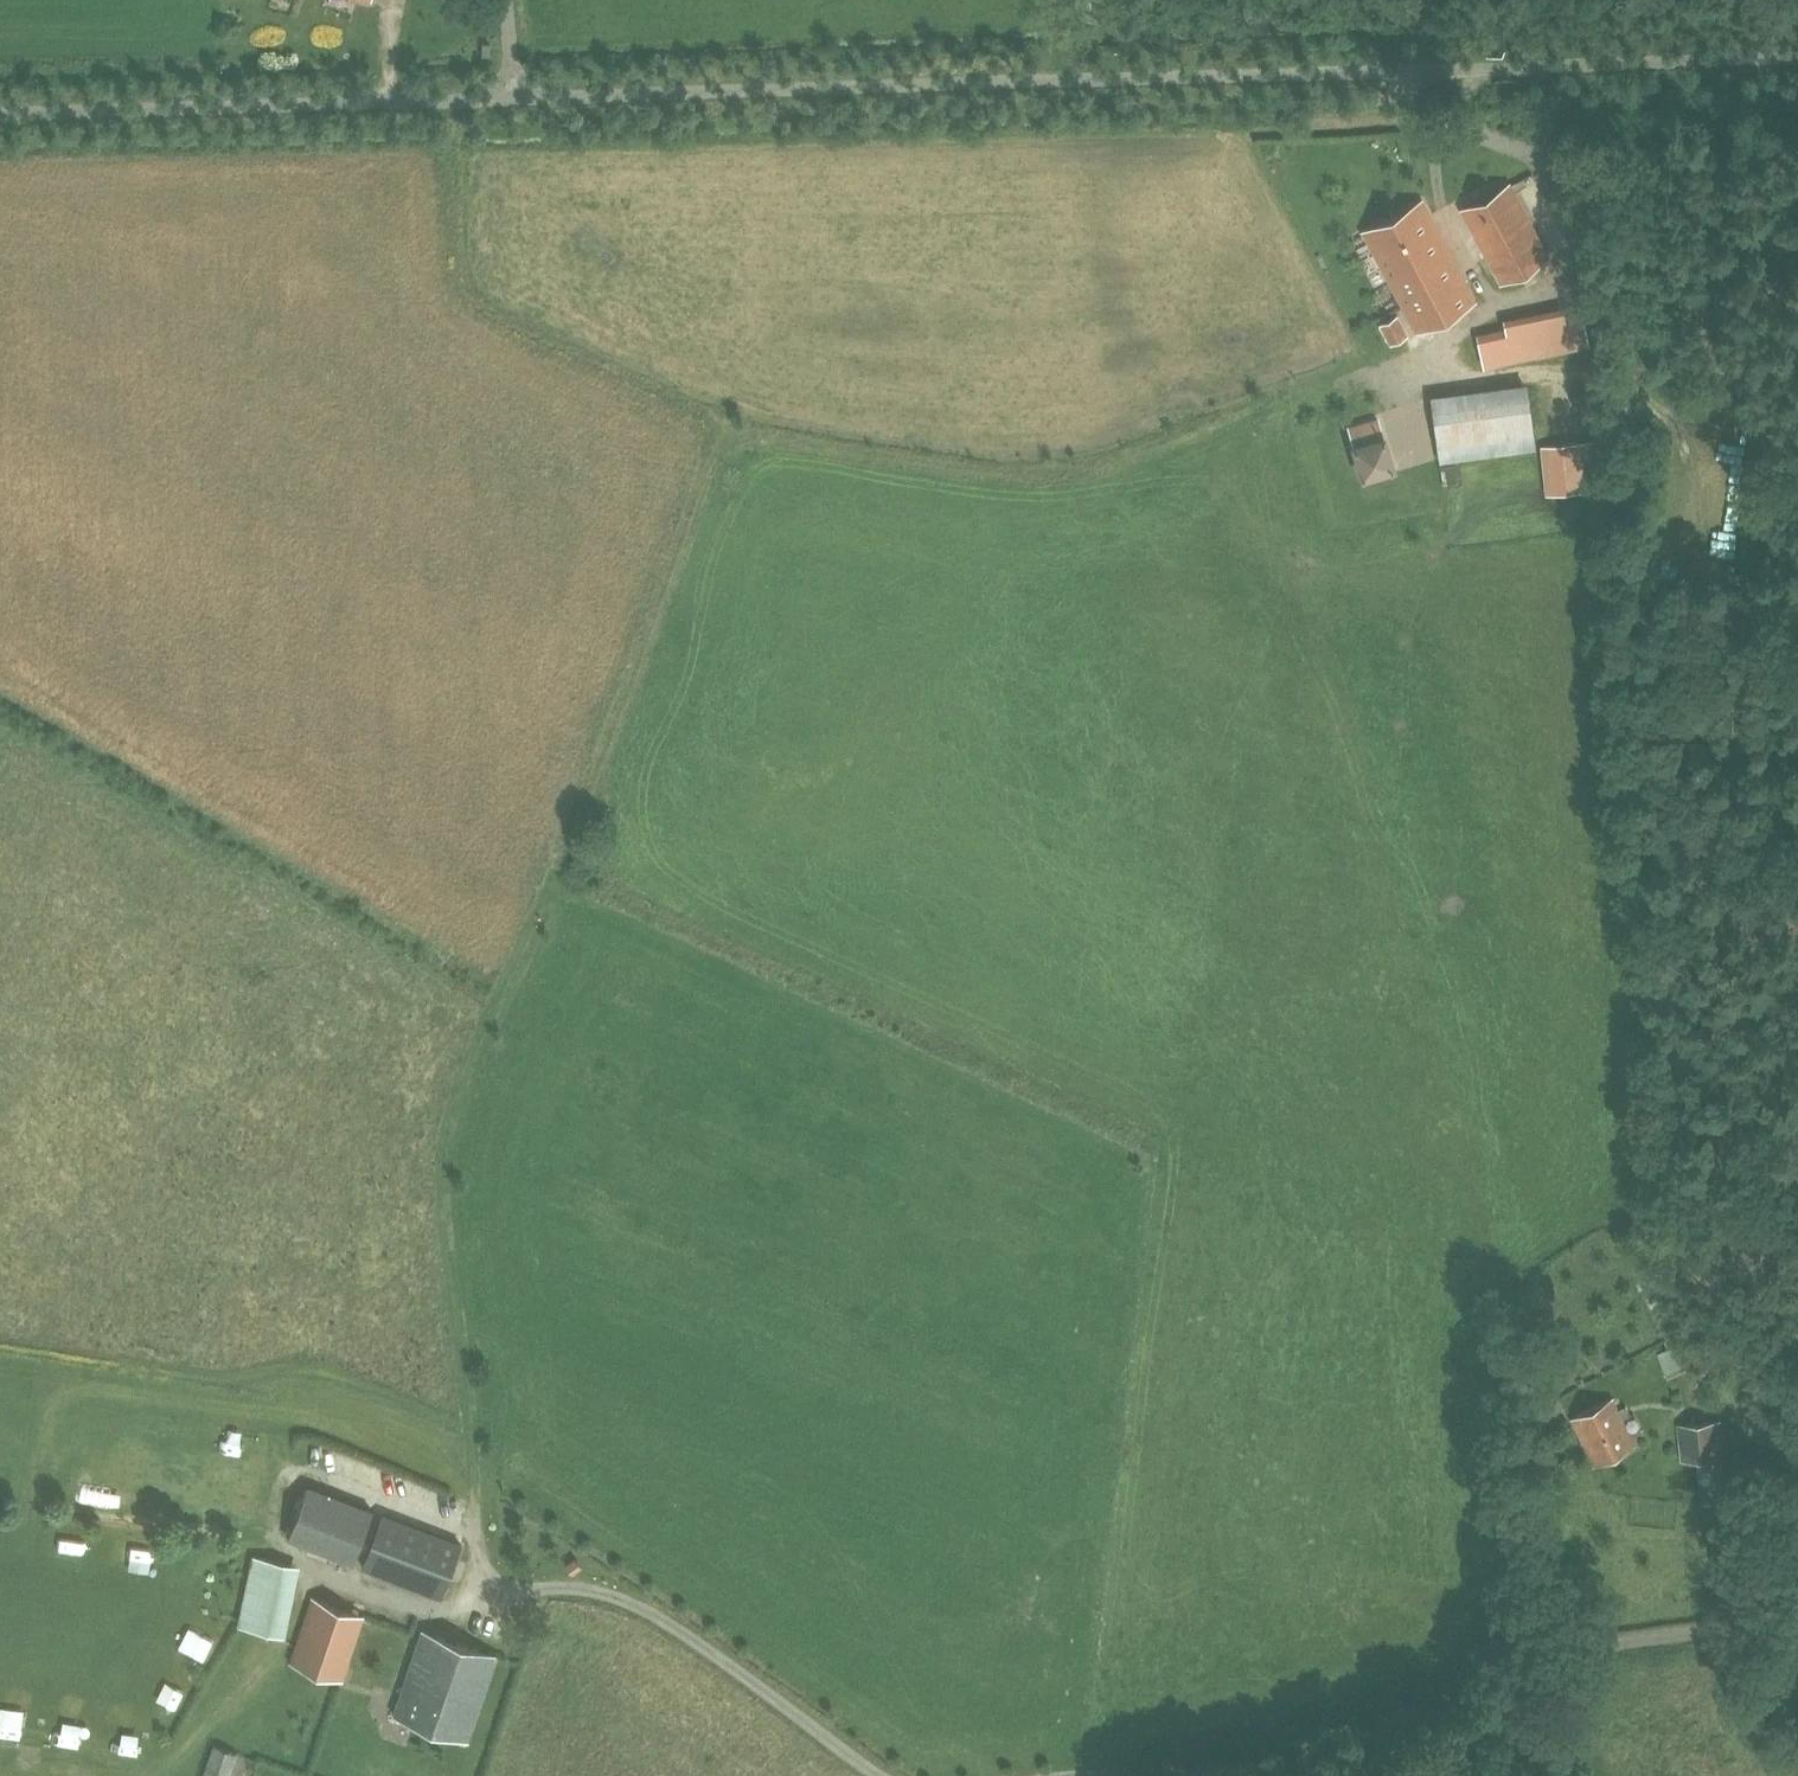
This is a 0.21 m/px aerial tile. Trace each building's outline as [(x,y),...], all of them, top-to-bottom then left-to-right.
[(1509,185),(1464,209),(1502,280),(1547,256),(1509,185)] [(1422,202),(1366,232),(1417,329),(1473,299),(1422,202)] [(1380,323),(1391,344),(1410,334),(1398,313),(1380,323)] [(1506,413),(1434,423),(1440,459),(1511,448),(1506,413)] [(1392,466),(1379,418),(1350,427),(1363,474),(1392,466)] [(1543,446),(1548,493),(1602,486),(1598,440),(1543,446)] [(1719,1358),(1708,1331),(1658,1352),(1669,1378),(1678,1374),(1719,1358)] [(1557,1401),(1551,1390),(1540,1395),(1546,1407),(1557,1401)] [(1612,1398),(1573,1418),(1596,1464),(1636,1445),(1622,1418),(1631,1414),(1626,1405),(1617,1408),(1612,1398)] [(1680,1423),(1683,1459),(1698,1457),(1700,1476),(1703,1505),(1717,1504),(1717,1503),(1724,1502),(1723,1486),(1726,1485),(1725,1475),(1729,1475),(1727,1455),(1725,1455),(1722,1420),(1680,1423)] [(309,1484),(289,1535),(353,1561),(373,1509),(309,1484)] [(441,1595),(462,1544),(382,1513),(362,1564),(441,1595)] [(364,1615),(314,1598),(292,1663),(343,1680),(364,1615)] [(464,1753),(477,1712),(422,1693),(408,1734),(464,1753)] [(202,1775),(230,1775),(237,1754),(213,1744),(202,1775)]
